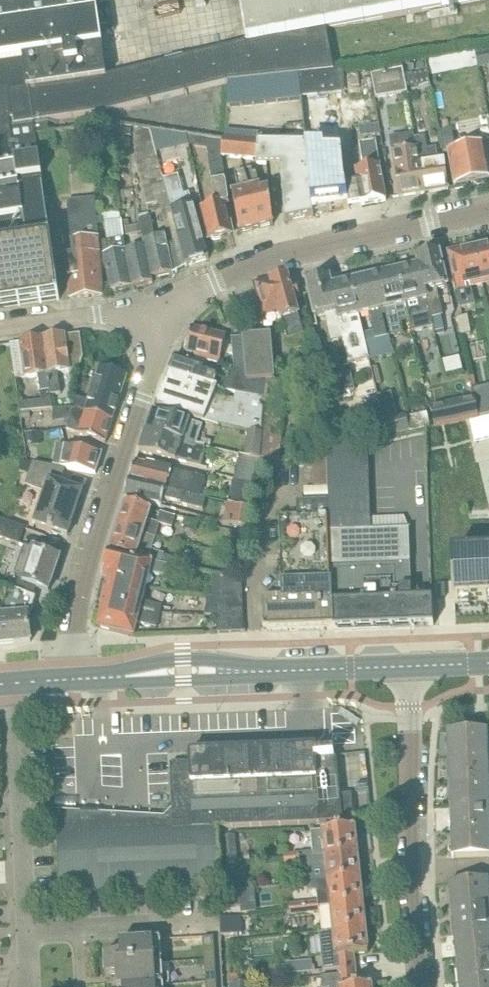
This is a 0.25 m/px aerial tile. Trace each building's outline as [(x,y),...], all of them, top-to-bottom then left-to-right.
[(59,299),(57,279),(34,128),(49,125),(48,119),(112,110),(189,91),(212,86),(226,82),(226,81),(228,81),(239,80),(251,79),(263,78),(275,77),(287,76),(299,75),(333,72),(329,28),(479,0),(240,0),(247,41),(107,76),(95,0),(0,0),(0,308),(59,299)] [(403,69),(371,74),(376,97),(407,92),(407,88),(404,74),(403,69)] [(416,72),(404,74),(407,88),(418,85),(416,72)] [(290,100),(301,99),(299,75),(287,76),(290,100)] [(290,100),(287,76),(275,77),(278,101),(290,100)] [(275,77),(263,78),(266,103),(278,101),(275,77)] [(266,103),(263,78),(251,79),(254,104),(266,103)] [(254,104),(251,79),(239,80),(242,105),(254,104)] [(239,80),(228,81),(227,107),(242,105),(239,80)] [(223,129),(222,140),(222,144),(222,155),(239,156),(241,131),(223,129)] [(184,135),(150,130),(157,153),(189,145),(189,143),(188,140),(188,137),(187,135),(184,135)] [(241,131),(239,156),(257,158),(258,143),(259,132),(241,131)] [(418,148),(425,193),(449,189),(444,161),(429,163),(427,149),(424,136),(413,137),(415,149),(418,148)] [(222,155),(222,144),(188,137),(188,140),(189,143),(189,145),(208,148),(211,182),(216,206),(203,208),(205,219),(209,238),(232,234),(229,218),(234,217),(226,179),(222,155)] [(451,167),(455,186),(488,179),(488,167),(484,144),(454,150),(452,139),(442,141),(445,153),(448,153),(451,167)] [(363,169),(355,170),(361,204),(386,200),(375,141),(359,144),(363,169)] [(258,143),(257,158),(257,161),(280,163),(286,220),(314,215),(314,213),(313,207),(305,144),(258,143)] [(317,143),(305,144),(313,207),(314,213),(333,210),(333,209),(349,207),(348,203),(346,184),(340,144),(318,147),(317,143)] [(418,148),(415,149),(408,150),(411,165),(395,168),(399,197),(425,193),(418,148)] [(112,156),(101,158),(103,167),(114,165),(112,156)] [(230,192),(240,232),(273,223),(269,188),(260,190),(254,168),(234,173),(238,190),(230,192)] [(209,258),(193,204),(190,193),(184,195),(178,175),(163,180),(171,210),(177,231),(187,265),(209,258)] [(68,205),(70,224),(73,255),(66,256),(70,298),(103,295),(95,203),(68,205)] [(101,242),(112,291),(153,282),(152,277),(173,272),(165,237),(155,240),(150,217),(138,220),(139,224),(141,232),(144,246),(125,251),(123,237),(107,241),(101,242)] [(121,218),(105,220),(107,241),(123,237),(121,218)] [(139,224),(122,227),(123,236),(141,232),(139,224)] [(167,235),(165,237),(173,272),(187,265),(177,231),(173,232),(167,235)] [(483,282),(488,280),(488,244),(475,247),(483,282)] [(483,282),(475,247),(451,253),(455,273),(453,273),(460,304),(475,300),(471,284),(483,282)] [(417,258),(419,266),(432,318),(441,316),(443,315),(437,289),(447,286),(440,253),(417,258)] [(419,266),(399,271),(406,304),(412,330),(433,325),(432,318),(419,266)] [(406,304),(399,271),(377,276),(385,309),(391,335),(402,332),(396,306),(406,304)] [(279,310),(287,339),(303,334),(293,299),(300,297),(296,284),(290,286),(288,276),(256,284),(264,314),(279,310)] [(373,276),(352,281),(360,315),(370,312),(376,339),(387,336),(381,310),(378,296),(373,276)] [(377,276),(373,276),(378,296),(381,310),(385,309),(377,276)] [(343,338),(331,286),(330,278),(307,283),(315,317),(326,314),(332,340),(343,338)] [(360,315),(352,281),(331,286),(343,338),(345,345),(355,343),(349,317),(360,315)] [(441,316),(432,318),(433,325),(434,330),(444,327),(441,316)] [(470,331),(466,316),(455,319),(459,334),(470,331)] [(226,335),(191,326),(185,350),(196,353),(195,357),(216,362),(217,360),(220,360),(226,335)] [(80,333),(65,335),(68,355),(70,370),(80,368),(84,359),(80,333)] [(65,335),(43,338),(50,390),(52,401),(61,400),(58,372),(70,371),(70,370),(68,355),(65,335)] [(244,337),(245,357),(246,370),(247,381),(274,379),(271,335),(244,337)] [(244,337),(231,338),(233,367),(246,370),(245,357),(244,337)] [(50,390),(43,338),(21,342),(26,377),(38,375),(41,392),(50,390)] [(169,372),(217,387),(226,390),(229,380),(201,372),(204,364),(176,355),(169,372)] [(75,396),(73,406),(79,405),(79,409),(113,419),(127,377),(100,368),(89,401),(75,396)] [(217,387),(169,372),(163,389),(216,408),(218,403),(212,401),(217,387)] [(329,379),(333,396),(355,391),(351,373),(329,379)] [(474,390),(480,415),(488,413),(488,387),(474,390)] [(216,408),(163,389),(156,406),(198,419),(200,412),(207,415),(207,417),(212,419),(216,408)] [(411,431),(409,421),(407,414),(399,416),(393,391),(379,394),(388,436),(411,431)] [(475,398),(451,403),(454,420),(478,415),(475,398)] [(451,403),(431,407),(434,424),(454,420),(451,403)] [(79,405),(73,406),(73,409),(70,419),(70,420),(69,421),(67,430),(106,442),(113,419),(79,409),(79,405)] [(53,409),(53,421),(69,421),(70,420),(70,419),(73,409),(70,408),(53,409)] [(182,442),(195,446),(198,436),(185,432),(189,420),(154,411),(147,430),(183,440),(182,442)] [(409,421),(411,431),(432,426),(430,416),(409,421)] [(248,429),(244,455),(257,458),(260,432),(248,429)] [(183,440),(147,430),(140,452),(193,464),(199,447),(195,446),(182,442),(183,440)] [(38,431),(26,432),(27,444),(39,443),(38,431)] [(55,465),(96,473),(103,453),(65,446),(64,453),(57,451),(55,465)] [(409,529),(372,530),(369,448),(327,450),(330,515),(334,628),(434,625),(433,599),(411,600),(411,589),(403,589),(402,563),(410,562),(409,529)] [(242,454),(236,479),(254,483),(257,458),(244,455),(242,454)] [(23,461),(20,471),(31,474),(34,465),(23,461)] [(130,477),(209,498),(210,494),(201,492),(204,478),(136,461),(130,477)] [(31,474),(30,475),(26,488),(45,494),(35,524),(68,535),(83,491),(59,483),(64,468),(35,462),(34,465),(31,474)] [(209,498),(130,477),(124,496),(161,505),(163,498),(197,506),(207,508),(209,498)] [(254,483),(236,479),(231,503),(250,508),(254,483)] [(125,502),(118,526),(157,539),(161,526),(147,521),(150,510),(144,508),(125,502)] [(250,508),(231,503),(227,521),(248,526),(250,508)] [(161,513),(157,524),(172,529),(176,518),(161,513)] [(334,628),(330,515),(279,517),(282,598),(263,598),(264,631),(334,628)] [(0,519),(0,537),(19,544),(25,528),(0,519)] [(186,520),(184,527),(196,531),(198,523),(186,520)] [(157,539),(118,526),(110,552),(135,558),(141,560),(150,561),(153,553),(157,539)] [(16,590),(36,596),(34,595),(37,586),(49,590),(60,558),(34,548),(25,576),(21,575),(16,590)] [(135,558),(110,552),(102,575),(112,577),(146,584),(149,572),(174,577),(176,566),(175,566),(166,564),(163,564),(150,561),(141,560),(135,558)] [(153,553),(150,561),(163,564),(165,557),(153,553)] [(453,553),(455,605),(488,603),(488,560),(466,561),(466,553),(453,553)] [(165,557),(163,564),(166,564),(175,566),(176,566),(177,567),(179,561),(165,557)] [(105,603),(159,616),(162,605),(142,600),(145,589),(110,581),(105,603)] [(16,590),(15,594),(8,592),(4,605),(3,611),(2,616),(0,616),(0,644),(31,641),(29,618),(36,596),(16,590)] [(208,595),(205,614),(217,614),(217,612),(216,607),(229,607),(228,596),(215,595),(212,595),(208,595)] [(229,607),(230,632),(244,631),(243,596),(228,596),(229,607)] [(159,616),(105,603),(99,627),(134,635),(137,623),(157,628),(159,616)] [(230,632),(229,607),(216,607),(217,612),(217,614),(217,632),(230,632)] [(448,756),(488,755),(488,729),(448,731),(448,756)] [(173,818),(56,811),(60,891),(219,885),(217,826),(341,822),(354,820),(351,794),(337,795),(334,758),(334,755),(321,755),(316,755),(316,748),(190,753),(190,763),(171,764),(173,818)] [(488,755),(448,756),(449,781),(488,780),(488,762),(488,755)] [(449,781),(450,805),(488,804),(488,780),(449,781)] [(451,831),(488,830),(488,804),(450,805),(451,831)] [(355,826),(322,830),(310,831),(312,850),(297,851),(298,857),(357,850),(355,826)] [(452,857),(488,855),(488,830),(451,831),(452,857)] [(225,833),(227,861),(237,860),(234,832),(225,833)] [(360,874),(357,850),(298,857),(298,862),(299,869),(326,866),(327,878),(360,874)] [(297,851),(283,853),(283,858),(284,863),(298,862),(298,857),(297,851)] [(233,873),(221,873),(221,887),(233,887),(233,873)] [(360,874),(327,878),(308,880),(309,892),(317,892),(318,904),(330,903),(363,900),(360,874)] [(488,904),(488,879),(449,883),(451,908),(488,904)] [(220,889),(221,907),(240,905),(239,888),(220,889)] [(315,899),(303,901),(304,910),(316,908),(315,899)] [(363,900),(330,903),(333,928),(365,925),(363,900)] [(304,910),(303,901),(285,903),(286,912),(304,910)] [(451,908),(454,933),(488,930),(488,904),(451,908)] [(220,918),(221,929),(221,935),(241,933),(240,916),(220,918)] [(368,952),(365,925),(333,928),(319,930),(323,965),(338,964),(337,956),(368,952)] [(454,933),(457,957),(488,954),(488,930),(454,933)] [(203,937),(206,986),(217,986),(214,936),(203,937)] [(161,939),(120,942),(121,955),(104,956),(105,976),(117,975),(117,986),(164,986),(162,962),(155,962),(154,941),(161,940),(161,939)] [(457,957),(459,981),(488,978),(488,954),(457,957)] [(311,960),(286,963),(286,964),(287,974),(312,971),(311,960)] [(229,980),(229,986),(251,986),(250,978),(229,980)] [(459,981),(460,986),(488,986),(488,978),(459,981)]
